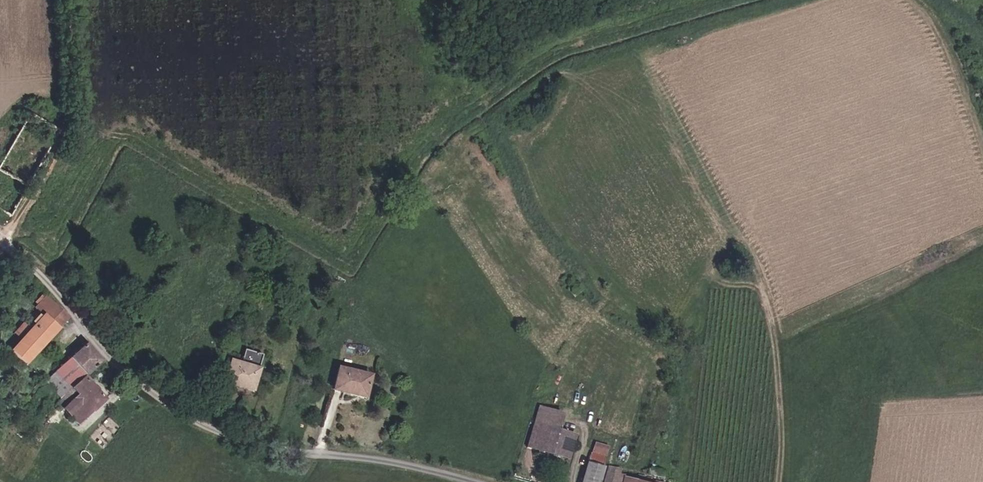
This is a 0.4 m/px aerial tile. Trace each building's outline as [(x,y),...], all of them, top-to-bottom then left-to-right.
[(42,312),(31,327),(20,341),(11,354),(25,365),(66,313),(64,311),(42,295),(33,306),(42,312)] [(20,341),(31,327),(22,320),(11,335),(20,341)] [(220,342),(211,370),(243,381),(256,345),(238,339),(235,347),(220,342)] [(48,381),(62,398),(81,377),(83,375),(85,373),(99,358),(97,357),(95,354),(84,340),(48,381)] [(370,399),(378,376),(347,367),(340,389),(370,399)] [(81,377),(62,398),(70,406),(64,412),(79,426),(104,401),(81,377)] [(59,400),(54,406),(62,414),(64,412),(70,406),(62,398),(59,400)] [(530,444),(539,447),(541,440),(573,451),(579,432),(539,419),(530,444)] [(570,457),(573,451),(541,440),(539,447),(570,457)] [(603,456),(589,453),(588,453),(580,481),(581,481),(582,481),(596,481),(603,456)] [(614,464),(606,462),(601,481),(609,481),(614,464)] [(624,469),(624,467),(614,464),(609,481),(621,481),(624,469)] [(621,481),(664,481),(665,478),(650,475),(651,471),(637,468),(636,472),(624,469),(621,481)]
